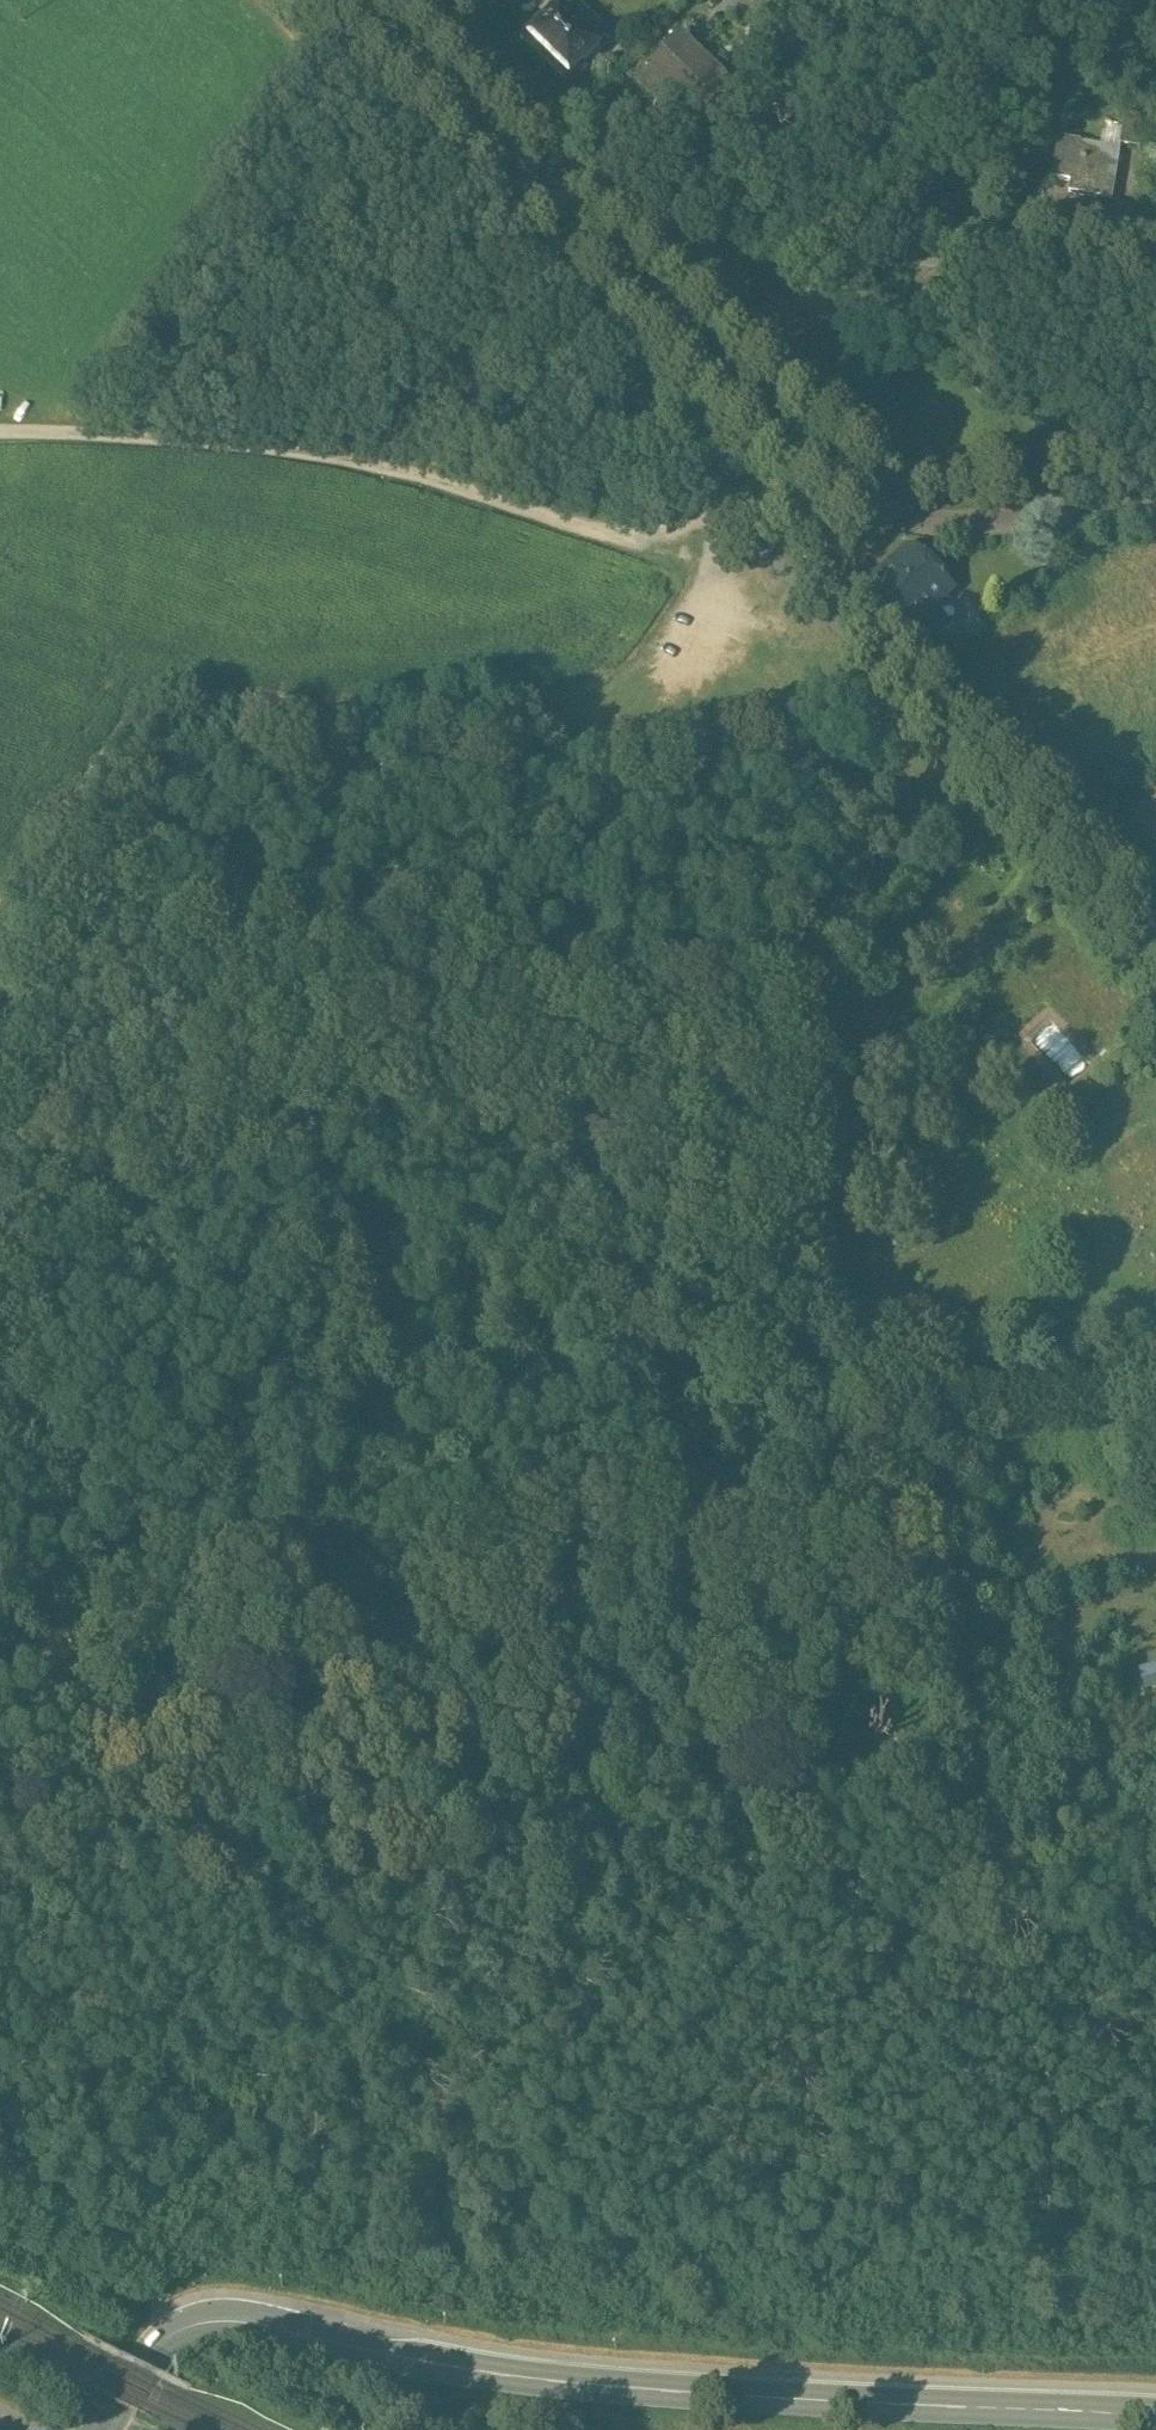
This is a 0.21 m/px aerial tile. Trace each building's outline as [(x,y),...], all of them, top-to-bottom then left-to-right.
[(575,2),(585,13),(599,0),(578,0),(575,2)] [(1155,1768),(1155,1745),(1146,1749),(1154,1769),(1155,1768)]
